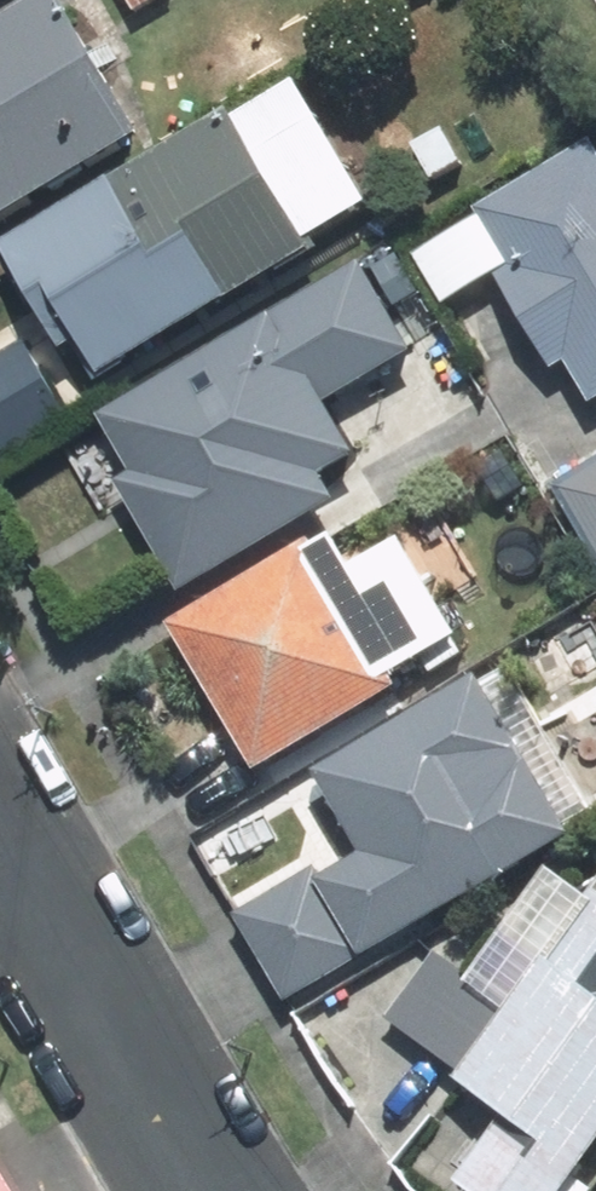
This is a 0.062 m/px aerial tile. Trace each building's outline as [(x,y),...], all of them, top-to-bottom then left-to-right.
[(0,28),(0,226),(148,141),(67,0),(48,0),(0,28)] [(136,15),(162,0),(128,0),(136,15)] [(231,115),(9,250),(94,388),(316,253),(310,243),(373,205),(301,87),(238,126),(231,115)] [(443,132),(414,150),(434,184),(464,166),(443,132)] [(556,370),(571,361),(595,403),(595,143),(494,204),(498,211),(419,257),(450,308),(501,277),(556,370)] [(366,273),(280,319),(323,400),(410,353),(366,273)] [(302,377),(270,324),(226,350),(105,422),(138,478),(122,488),(186,596),(343,504),(276,392),(302,377)] [(29,347),(0,363),(0,471),(76,427),(29,347)] [(558,492),(595,555),(595,469),(558,492)] [(302,555),(172,630),(257,776),(388,701),(380,687),(462,639),(405,542),(356,570),(339,541),(305,561),(302,555)] [(530,650),(556,696),(595,673),(595,613),(530,650)] [(545,856),(499,776),(529,760),(484,682),(317,778),(364,860),(319,885),(363,960),(545,856)] [(465,1079),(459,1087),(480,1103),(421,1182),(433,1190),(571,1190),(595,1158),(595,899),(593,903),(553,873),(472,983),(438,958),(390,1024),(465,1079)]
